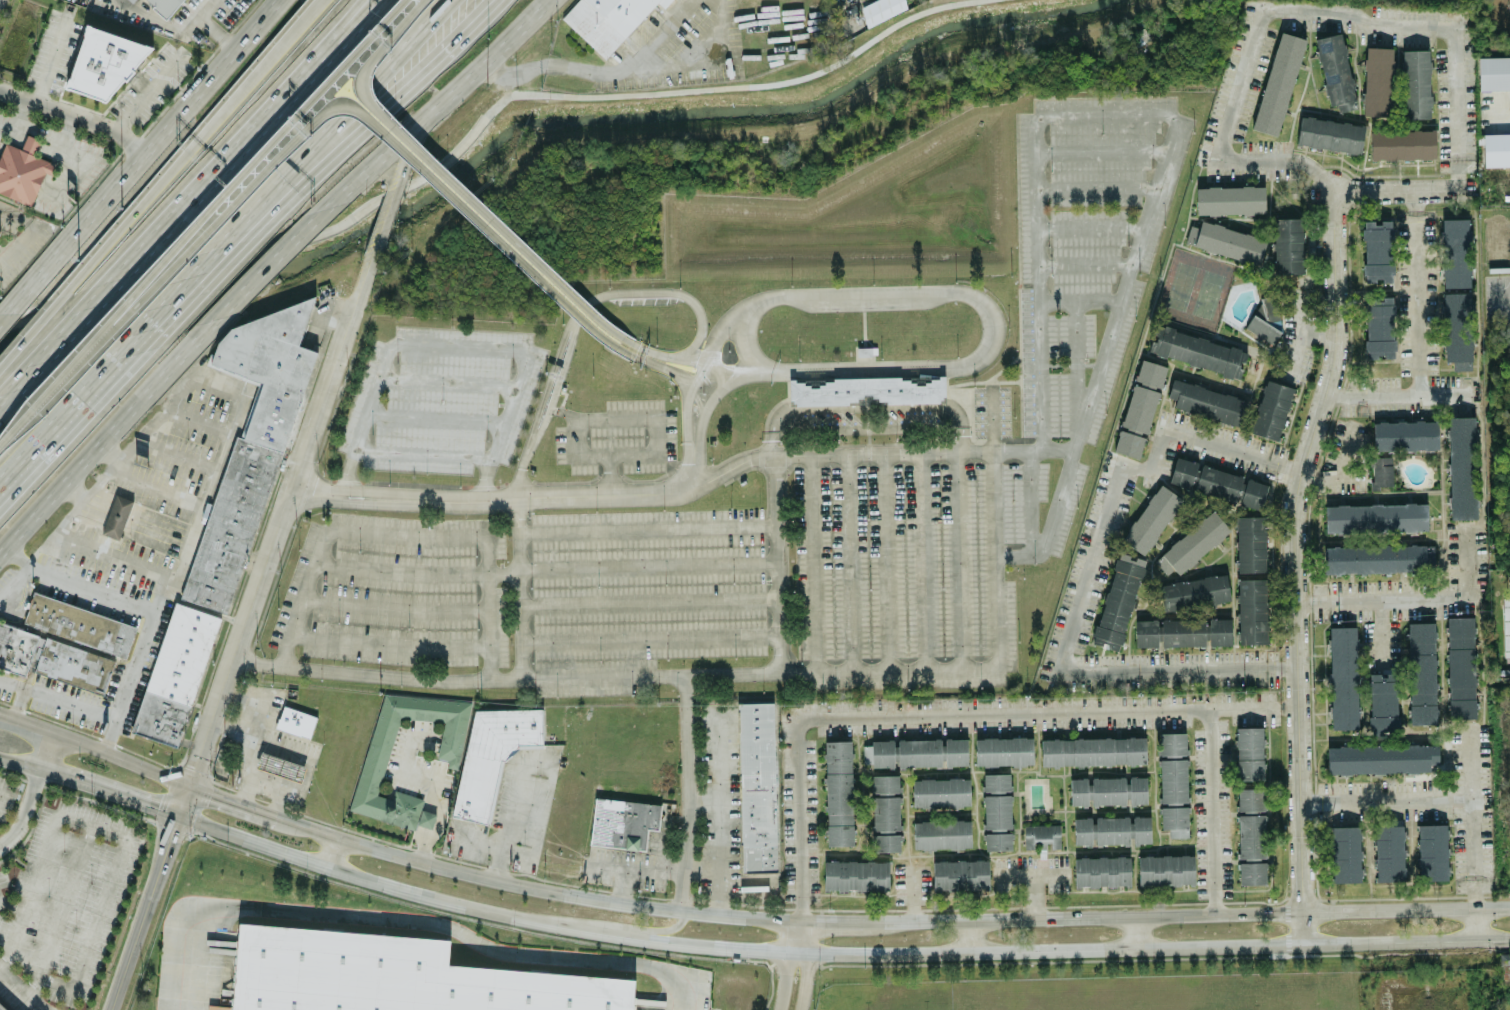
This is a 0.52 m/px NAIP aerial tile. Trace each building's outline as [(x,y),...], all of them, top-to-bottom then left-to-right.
[(167,20),(184,0),(144,0),(167,20)] [(606,59),(628,35),(641,47),(659,28),(648,19),(666,0),(577,0),(561,17),(606,59)] [(83,25),(64,89),(119,105),(138,42),(83,25)] [(1252,129),(1278,136),(1305,36),(1279,29),(1252,129)] [(1331,112),(1357,107),(1342,32),(1316,37),(1331,112)] [(1365,46),(1364,116),(1392,116),(1393,46),(1365,46)] [(1402,50),(1402,118),(1429,118),(1429,49),(1402,50)] [(1478,90),(1509,89),(1509,56),(1478,56),(1478,90)] [(1361,154),(1364,123),(1299,116),(1296,146),(1361,154)] [(1434,159),(1434,129),(1370,129),(1370,158),(1434,159)] [(1483,133),(1483,166),(1509,166),(1509,133),(1483,133)] [(31,204),(43,172),(53,175),(57,164),(35,156),(41,140),(26,135),(21,148),(4,142),(0,153),(0,193),(31,204)] [(1196,213),(1264,213),(1264,185),(1196,185),(1196,213)] [(1273,273),(1303,272),(1303,217),(1272,217),(1273,273)] [(1471,286),(1470,217),(1441,217),(1442,287),(1471,286)] [(1266,236),(1200,219),(1198,226),(1190,224),(1185,244),(1259,264),(1266,236)] [(1393,220),(1362,220),(1363,282),(1393,282),(1393,220)] [(1265,293),(1244,326),(1272,345),(1283,329),(1276,324),(1283,315),(1272,309),(1278,301),(1265,293)] [(1453,370),(1472,370),(1472,293),(1442,293),(1442,362),(1453,362),(1453,370)] [(211,363),(219,343),(231,327),(317,296),(298,346),(317,353),(282,452),(242,437),(263,382),(211,363)] [(1363,358),(1394,358),(1394,297),(1363,297),(1363,358)] [(1239,378),(1247,350),(1156,324),(1148,352),(1239,378)] [(1166,366),(1139,359),(1121,429),(1118,428),(1113,452),(1139,459),(1145,436),(1147,436),(1159,390),(1160,390),(1166,366)] [(789,405),(789,378),(866,376),(944,374),(944,401),(867,403),(789,405)] [(1240,425),(1247,398),(1173,378),(1168,396),(1175,398),(1173,407),(1240,425)] [(1294,387),(1264,379),(1250,433),(1280,441),(1294,387)] [(1437,421),(1372,421),(1372,449),(1437,449),(1437,421)] [(235,437),(178,599),(225,616),(280,454),(235,437)] [(1372,489),(1379,489),(1379,485),(1392,485),(1392,456),(1371,457),(1372,489)] [(1169,483),(1261,507),(1268,481),(1176,457),(1169,483)] [(1181,497),(1157,482),(1122,540),(1145,555),(1181,497)] [(1475,482),(1450,482),(1450,519),(1475,519),(1475,482)] [(113,495),(97,533),(116,540),(131,501),(113,495)] [(1325,503),(1325,531),(1426,531),(1426,503),(1325,503)] [(1177,572),(1231,532),(1215,510),(1153,556),(1166,574),(1174,568),(1177,572)] [(1266,515),(1236,515),(1236,571),(1266,571),(1266,515)] [(1435,571),(1435,544),(1323,546),(1323,573),(1435,571)] [(1122,649),(1143,558),(1115,551),(1094,643),(1122,649)] [(1160,581),(1163,609),(1230,602),(1226,574),(1160,581)] [(1237,578),(1238,643),(1267,643),(1267,578),(1237,578)] [(30,592),(20,623),(123,659),(135,627),(30,592)] [(1502,597),(1503,657),(1509,657),(1509,597),(1502,597)] [(172,602),(128,731),(174,747),(216,617),(172,602)] [(1474,616),(1446,616),(1447,717),(1475,717),(1474,616)] [(1231,644),(1231,618),(1135,619),(1135,646),(1231,644)] [(1409,723),(1436,723),(1435,621),(1407,621),(1409,723)] [(22,676),(25,670),(100,696),(113,660),(0,623),(0,669),(22,676)] [(1329,627),(1329,728),(1359,728),(1359,626),(1329,627)] [(1368,673),(1369,732),(1398,732),(1397,673),(1368,673)] [(353,812),(415,826),(416,823),(432,826),(435,812),(420,809),(423,797),(394,790),(393,798),(379,795),(397,713),(444,723),(437,757),(448,759),(446,767),(457,769),(471,706),(380,686),(353,812)] [(737,701),(739,871),(776,871),(775,701),(737,701)] [(473,702),(453,815),(491,823),(506,742),(539,749),(546,715),(473,702)] [(309,738),(317,716),(282,703),(274,726),(309,738)] [(1264,779),(1264,725),(1236,725),(1236,779),(1264,779)] [(1158,731),(1160,828),(1168,828),(1168,837),(1188,837),(1186,731),(1158,731)] [(982,773),(983,849),(1012,849),(1010,765),(1033,765),(1033,735),(975,737),(975,765),(1008,764),(1009,772),(982,773)] [(1146,764),(1146,736),(1041,737),(1041,765),(1146,764)] [(967,766),(967,737),(870,738),(870,744),(863,744),(863,766),(967,766)] [(824,739),(825,845),(853,844),(852,739),(824,739)] [(1438,772),(1437,743),(1327,744),(1327,773),(1438,772)] [(301,781),(306,764),(260,751),(255,767),(301,781)] [(900,774),(871,774),(872,850),(901,850),(900,774)] [(912,777),(912,806),(970,806),(970,776),(912,777)] [(1070,776),(1070,805),(1146,804),(1146,776),(1070,776)] [(1236,788),(1237,860),(1238,860),(1238,884),(1267,883),(1266,860),(1265,787),(1236,788)] [(661,803),(594,797),(589,844),(645,849),(647,828),(658,829),(661,803)] [(1073,815),(1074,844),(1150,844),(1150,815),(1073,815)] [(913,848),(971,848),(971,819),(913,819),(913,848)] [(1024,847),(1060,847),(1060,823),(1024,823),(1024,847)] [(1406,880),(1405,823),(1373,824),(1374,880),(1406,880)] [(1448,823),(1417,823),(1417,879),(1448,879),(1448,823)] [(1330,881),(1361,881),(1361,825),(1330,825),(1330,881)] [(1194,853),(1138,853),(1138,885),(1194,885),(1194,853)] [(1074,886),(1130,886),(1130,855),(1074,855),(1074,886)] [(889,858),(823,858),(823,891),(889,891),(889,858)] [(932,858),(932,889),(989,889),(989,858),(932,858)] [(448,966),(450,937),(237,924),(231,1009),(626,1009),(629,977),(448,966)] [(1500,952),(1500,982),(1509,982),(1509,951),(1500,952)]
